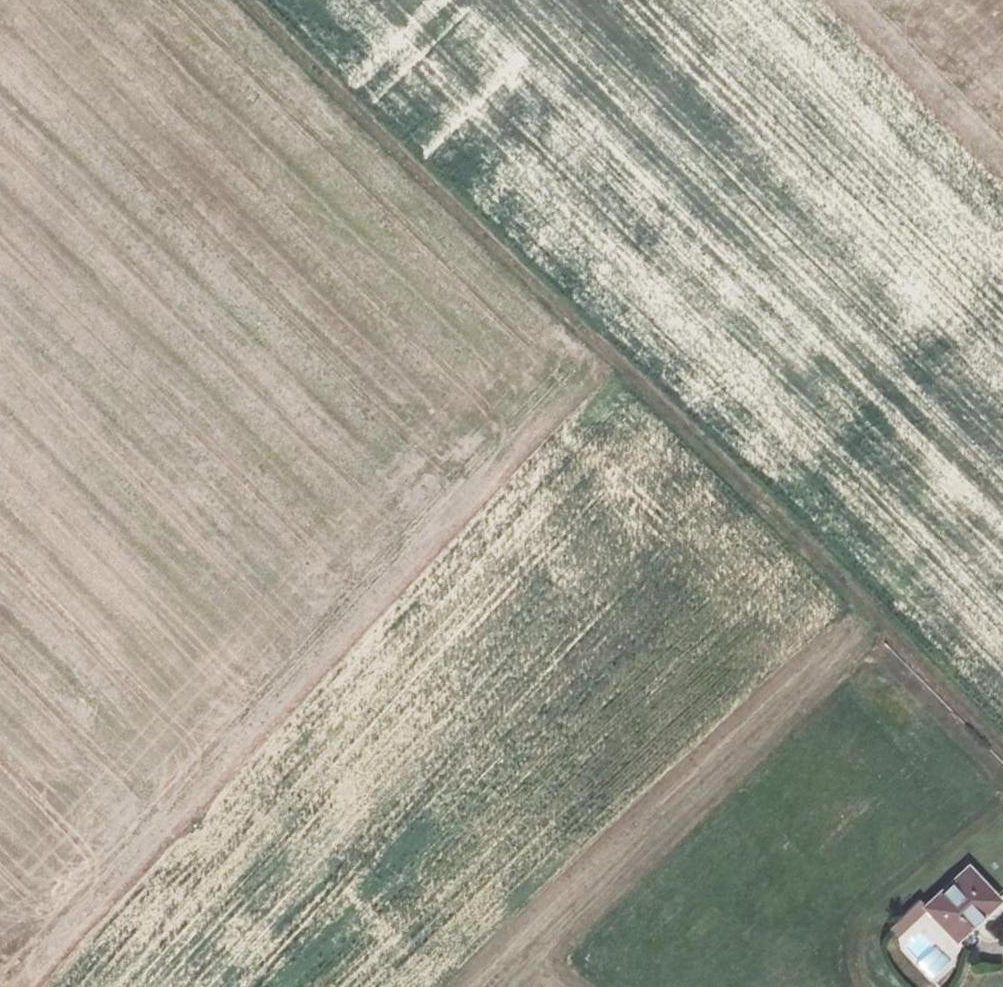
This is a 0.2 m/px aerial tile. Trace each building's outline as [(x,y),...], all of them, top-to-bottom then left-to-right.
[(992,934),(961,902),(921,942),(952,972),(992,934)]
